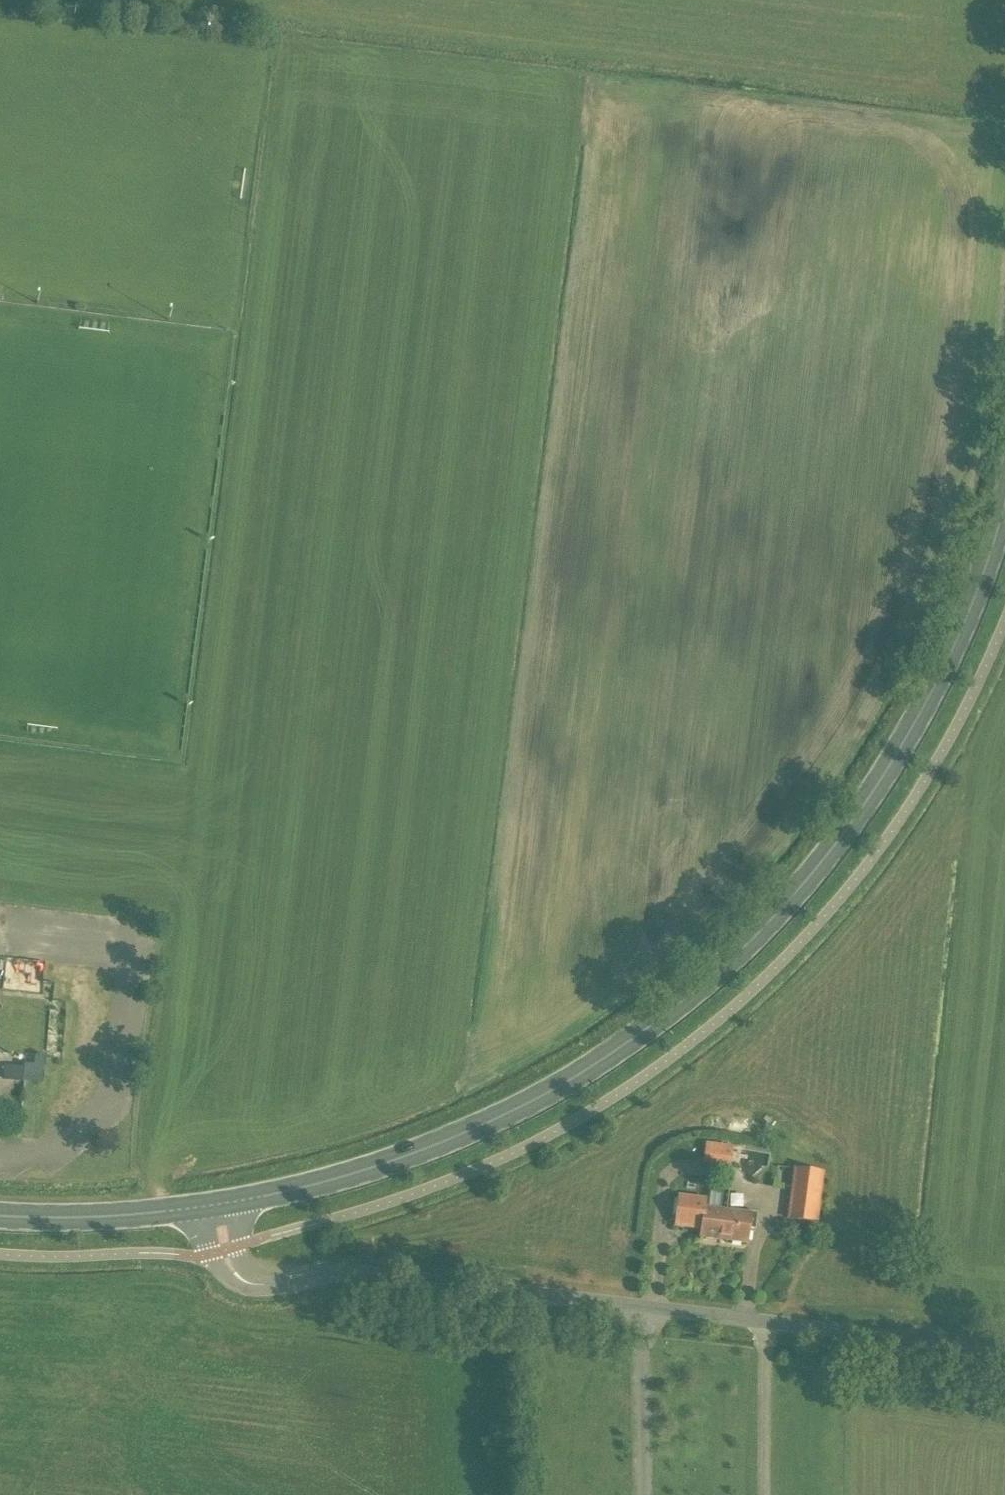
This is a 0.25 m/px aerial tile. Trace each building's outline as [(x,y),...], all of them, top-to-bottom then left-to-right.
[(24,1068),(5,1066),(3,1080),(25,1083),(25,1081),(44,1083),(47,1056),(36,1056),(35,1065),(24,1064),(24,1068)] [(730,1167),(733,1146),(706,1142),(703,1163),(730,1167)] [(817,1224),(824,1172),(794,1168),(787,1220),(817,1224)] [(755,1230),(757,1213),(705,1207),(705,1200),(678,1197),(675,1225),(701,1228),(700,1237),(746,1243),(748,1229),(755,1230)]
